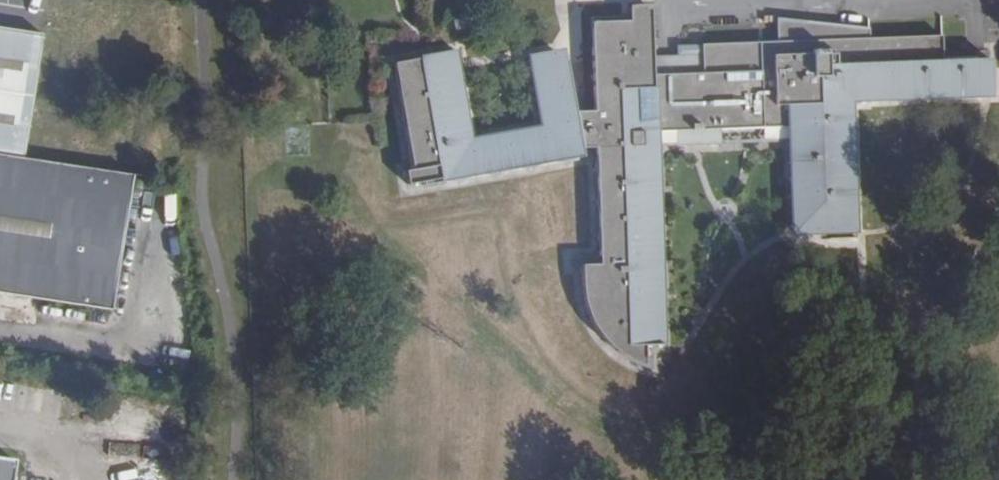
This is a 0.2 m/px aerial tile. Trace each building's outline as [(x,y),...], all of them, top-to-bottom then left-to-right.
[(852,233),(848,104),(987,98),(986,60),(939,62),(938,37),(866,39),(864,29),(778,18),(778,29),(778,42),(703,44),(682,45),(675,45),(676,55),(654,56),(653,8),(630,9),(631,22),(589,23),(591,114),(575,115),(564,52),(529,58),(539,128),(473,139),(459,51),(425,57),(425,59),(397,64),(415,169),(408,170),(410,182),(429,179),(430,186),(581,160),(580,149),(592,149),(596,266),(580,267),(580,276),(582,292),(583,303),(585,315),(589,322),(594,331),(599,338),(603,344),(608,350),(613,354),(617,358),(623,362),(630,365),(645,371),(645,348),(661,347),(655,134),(786,128),(789,235),(852,233)] [(13,31),(0,29),(0,116),(13,31)] [(111,309),(132,175),(0,155),(0,292),(111,309)] [(679,206),(693,205),(692,175),(678,175),(679,206)] [(13,461),(0,459),(0,479),(10,479),(13,461)]
